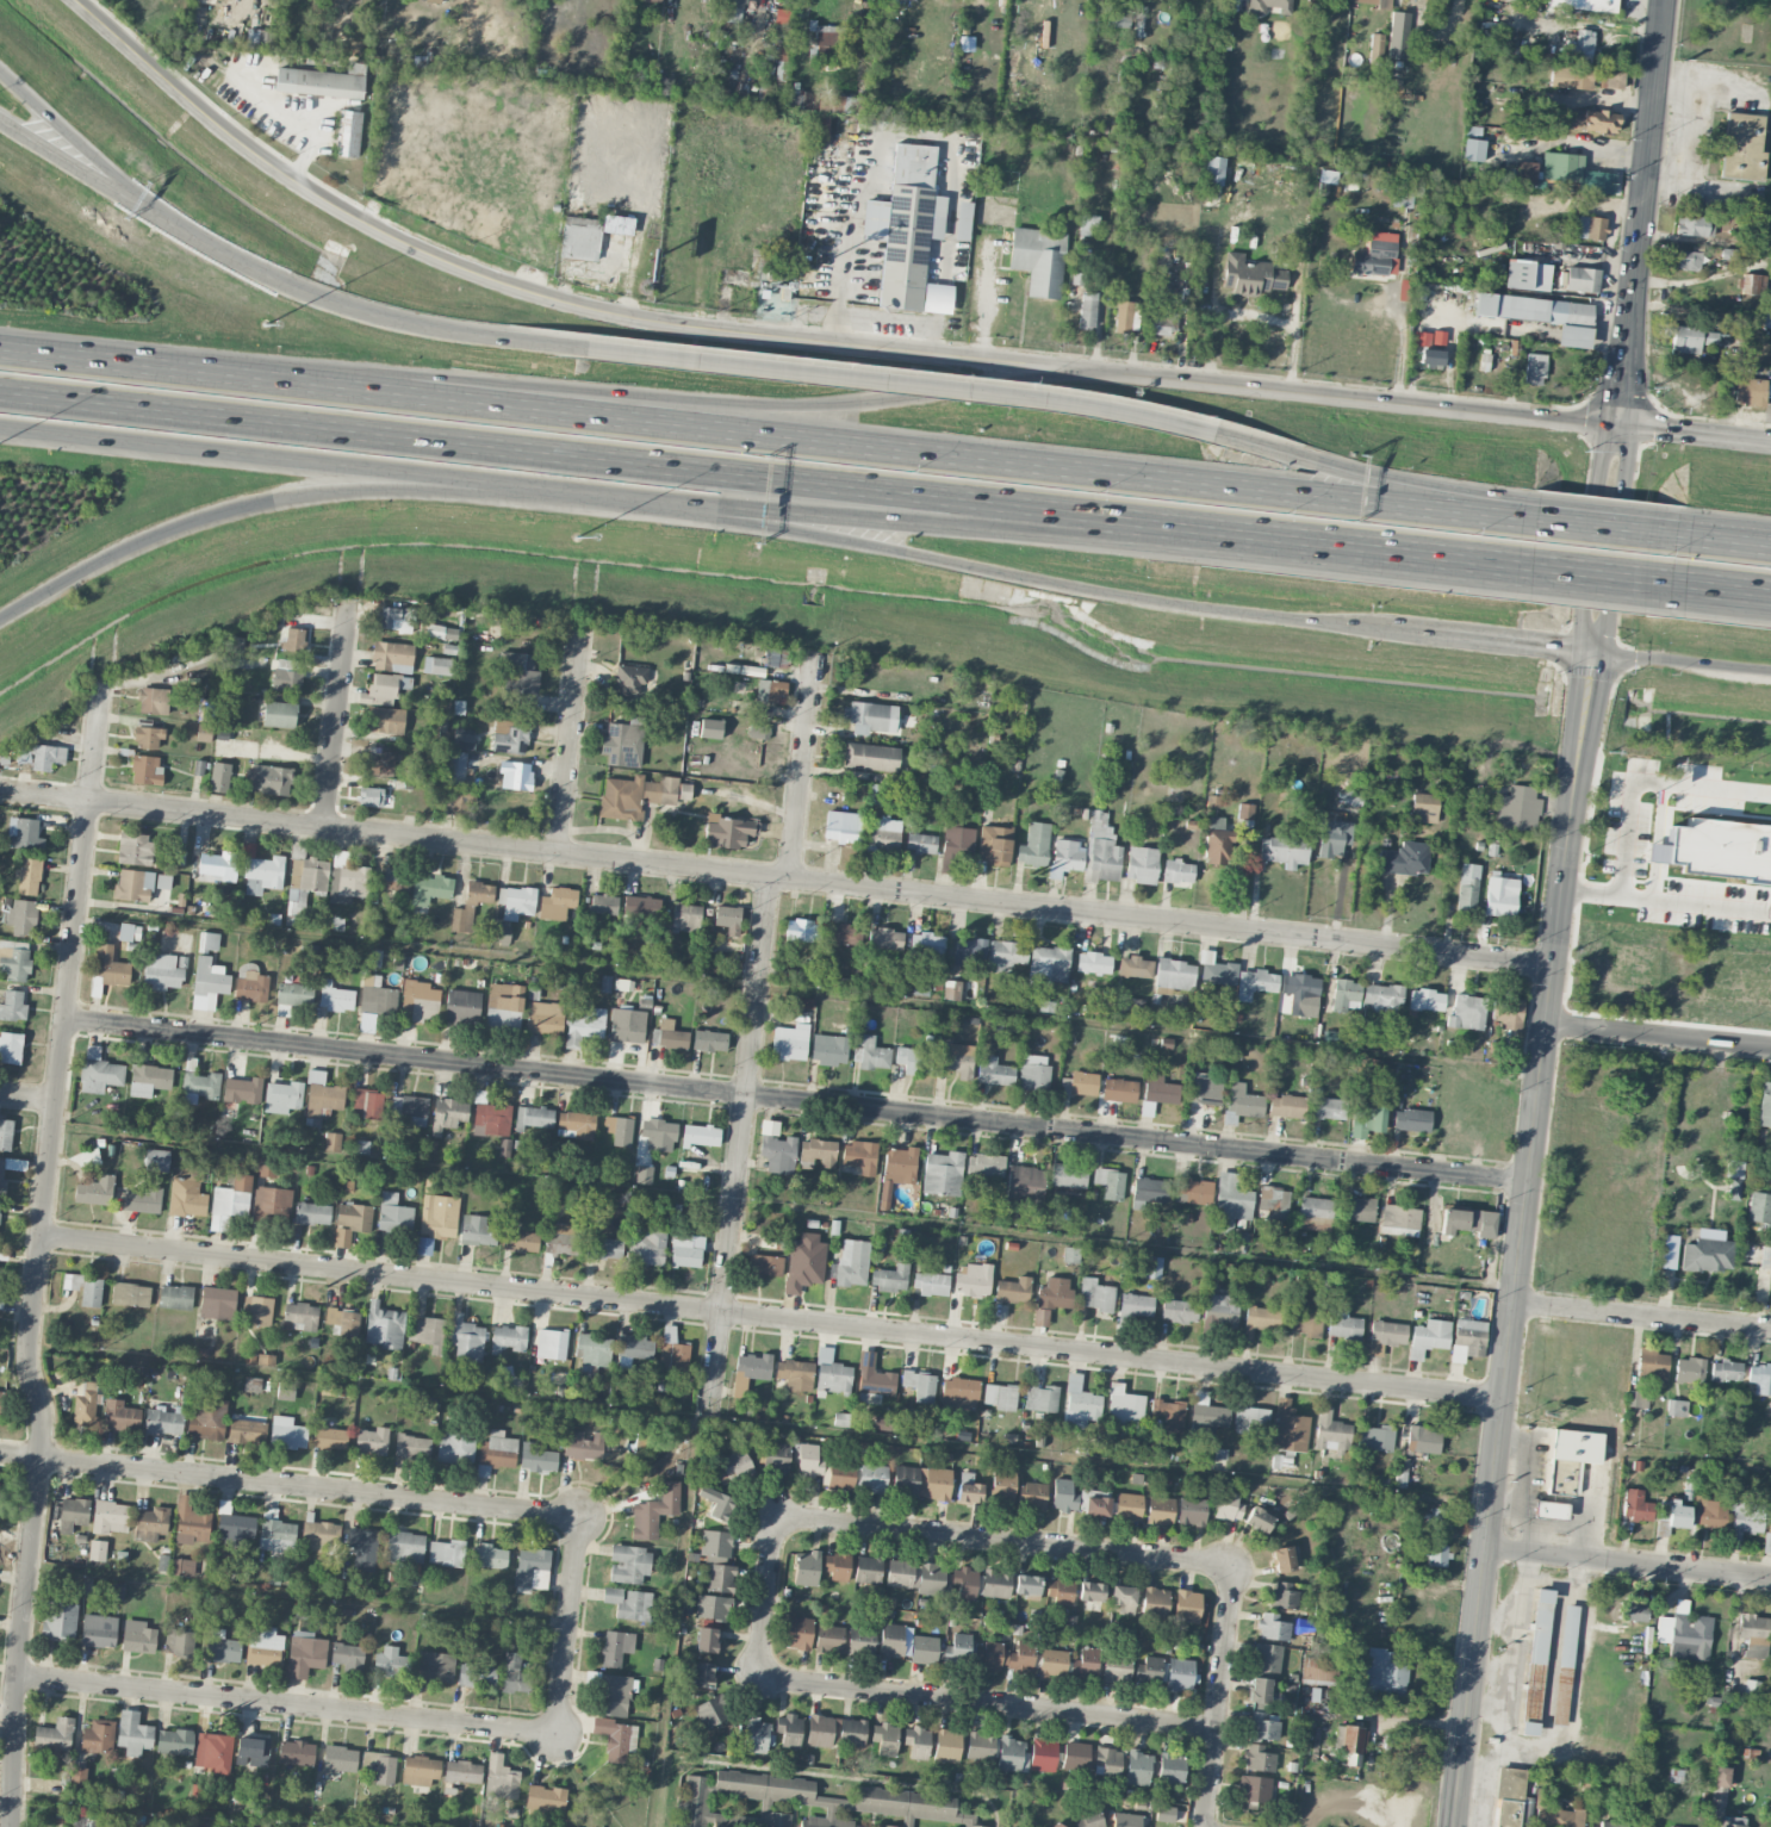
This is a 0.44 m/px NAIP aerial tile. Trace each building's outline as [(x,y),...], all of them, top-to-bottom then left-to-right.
[(725,21),(742,23),(745,0),(717,0),(717,5),(726,6),(725,21)] [(1248,14),(1265,14),(1265,6),(1278,7),(1278,14),(1291,14),(1292,0),(1248,0),(1248,14)] [(1617,0),(1544,0),(1543,6),(1616,12),(1617,0)] [(1135,37),(1143,37),(1144,5),(1136,5),(1135,37)] [(790,25),(792,10),(776,8),(774,23),(790,25)] [(1412,13),(1390,12),(1389,58),(1410,59),(1412,13)] [(1107,27),(1128,26),(1128,13),(1112,13),(1112,20),(1107,20),(1107,27)] [(816,27),(816,58),(844,59),(844,28),(816,27)] [(246,47),(270,48),(271,29),(247,29),(246,47)] [(1592,30),(1574,29),(1573,58),(1592,59),(1592,30)] [(1369,57),(1382,58),(1383,34),(1371,33),(1369,57)] [(275,92),(361,98),(364,65),(349,64),(348,72),(277,67),(275,92)] [(1593,68),(1551,67),(1550,88),(1592,89),(1593,68)] [(1624,72),(1599,71),(1598,88),(1623,89),(1624,72)] [(773,101),(772,90),(757,92),(759,103),(773,101)] [(1565,130),(1617,132),(1618,111),(1566,109),(1565,130)] [(361,111),(338,110),(337,156),(359,157),(361,111)] [(1763,181),(1766,113),(1726,111),(1722,179),(1763,181)] [(1484,161),(1484,140),(1464,139),(1463,160),(1484,161)] [(1583,154),(1542,152),(1541,184),(1614,187),(1615,172),(1582,171),(1583,154)] [(1205,185),(1222,185),(1223,157),(1206,156),(1205,185)] [(889,182),(878,306),(921,310),(930,216),(944,217),(945,197),(932,195),(934,161),(907,159),(905,184),(889,182)] [(1534,185),(1535,162),(1516,162),(1515,184),(1534,185)] [(1514,173),(1479,171),(1479,181),(1513,182),(1514,173)] [(1419,198),(1421,186),(1396,183),(1393,206),(1413,208),(1414,198),(1419,198)] [(972,202),(958,201),(954,239),(968,241),(972,202)] [(1097,216),(1080,214),(1078,234),(1089,236),(1090,225),(1096,226),(1097,216)] [(1675,233),(1706,237),(1708,218),(1677,214),(1675,233)] [(601,219),(563,217),(560,258),(598,260),(601,219)] [(1604,239),(1605,218),(1577,217),(1576,238),(1604,239)] [(1759,218),(1758,235),(1770,237),(1770,219),(1759,218)] [(1027,296),(1058,299),(1065,231),(1011,225),(1006,269),(1030,272),(1027,296)] [(1397,233),(1368,231),(1367,251),(1351,250),(1350,273),(1395,276),(1397,233)] [(1699,270),(1700,251),(1669,250),(1668,269),(1699,270)] [(1223,287),(1232,288),(1232,295),(1259,297),(1259,288),(1285,290),(1287,270),(1271,269),(1271,262),(1244,260),(1244,252),(1225,251),(1223,287)] [(1503,288),(1549,290),(1550,262),(1505,260),(1503,288)] [(1598,268),(1566,267),(1565,290),(1598,291),(1598,268)] [(1742,295),(1766,295),(1767,274),(1742,274),(1742,295)] [(1079,328),(1096,328),(1097,291),(1080,291),(1079,328)] [(1474,315),(1590,326),(1592,304),(1476,293),(1474,315)] [(1139,331),(1140,302),(1116,301),(1115,330),(1139,331)] [(1765,311),(1763,327),(1770,328),(1770,312),(1765,311)] [(1149,335),(1174,335),(1175,312),(1161,312),(1161,313),(1150,312),(1149,335)] [(1589,348),(1590,327),(1557,325),(1556,346),(1589,348)] [(1699,353),(1700,344),(1719,346),(1720,330),(1664,326),(1664,335),(1672,336),(1671,350),(1699,353)] [(1413,343),(1430,345),(1431,332),(1415,331),(1413,343)] [(1443,351),(1421,348),(1419,364),(1441,367),(1443,351)] [(1545,354),(1526,353),(1525,384),(1544,385),(1545,354)] [(1765,405),(1766,377),(1736,377),(1735,404),(1765,405)] [(413,634),(414,608),(378,607),(377,628),(397,629),(397,633),(413,634)] [(455,640),(457,628),(427,624),(425,637),(455,640)] [(283,649),(302,651),(304,629),(285,627),(283,649)] [(225,652),(245,653),(245,637),(226,636),(225,652)] [(413,644),(373,642),(372,670),(412,672),(413,644)] [(786,651),(770,650),(769,666),(785,667),(786,651)] [(537,692),(539,670),(533,670),(534,654),(499,651),(497,670),(507,671),(505,689),(537,692)] [(451,675),(452,658),(424,657),(423,674),(451,675)] [(299,659),(274,659),(273,691),(299,691),(299,659)] [(647,683),(648,666),(615,664),(614,694),(639,695),(640,683),(647,683)] [(370,674),(369,696),(397,698),(398,676),(370,674)] [(785,703),(786,681),(757,680),(756,701),(785,703)] [(169,689),(140,687),(138,713),(168,714),(169,689)] [(262,725),(294,729),(297,704),(265,701),(262,725)] [(897,705),(843,702),(842,721),(853,722),(852,734),(867,735),(867,731),(895,733),(897,705)] [(366,731),(403,733),(404,708),(367,706),(366,731)] [(721,738),(722,719),(700,719),(699,737),(721,738)] [(527,728),(515,728),(515,721),(494,720),(493,752),(526,753),(527,728)] [(196,740),(211,742),(213,725),(197,723),(196,740)] [(642,725),(607,723),(607,736),(601,735),(600,753),(607,754),(607,765),(640,767),(642,725)] [(770,727),(749,725),(748,738),(768,740),(770,727)] [(135,748),(157,749),(158,739),(165,739),(165,728),(136,726),(135,748)] [(471,729),(455,729),(454,748),(471,749),(471,729)] [(899,747),(845,742),(843,767),(897,772),(899,747)] [(66,747),(17,744),(16,762),(32,763),(31,770),(50,771),(50,763),(65,764),(66,747)] [(379,758),(362,758),(361,775),(392,776),(393,752),(380,751),(379,758)] [(463,785),(467,753),(451,751),(446,782),(463,785)] [(132,783),(162,784),(163,773),(156,773),(156,756),(133,755),(132,783)] [(193,774),(202,776),(204,760),(195,759),(193,774)] [(1688,780),(1712,784),(1715,764),(1692,760),(1688,780)] [(531,790),(532,762),(499,761),(499,772),(501,772),(500,789),(531,790)] [(229,763),(211,762),(210,791),(228,792),(229,763)] [(245,790),(288,797),(293,769),(249,762),(245,790)] [(599,817),(641,821),(643,802),(677,805),(679,777),(660,775),(660,782),(643,781),(644,774),(633,773),(633,780),(603,777),(599,817)] [(690,799),(692,784),(680,783),(678,798),(690,799)] [(1497,794),(1495,828),(1540,830),(1542,799),(1535,798),(1536,787),(1509,785),(1508,795),(1497,794)] [(382,807),(383,788),(359,787),(359,806),(382,807)] [(1363,792),(1338,788),(1336,803),(1361,807),(1363,792)] [(1411,822),(1437,823),(1439,794),(1413,793),(1411,822)] [(1253,804),(1238,804),(1238,818),(1253,819),(1253,804)] [(1085,880),(1119,882),(1121,846),(1113,845),(1114,827),(1106,826),(1107,811),(1090,810),(1085,880)] [(824,841),(860,842),(861,813),(825,811),(824,841)] [(704,847),(745,849),(745,835),(753,836),(754,818),(706,816),(704,847)] [(38,818),(10,817),(8,848),(43,850),(43,837),(37,837),(38,818)] [(897,852),(902,822),(873,817),(868,847),(897,852)] [(962,818),(944,817),(941,873),(956,874),(956,856),(973,856),(974,828),(962,828),(962,818)] [(1050,823),(1028,821),(1025,845),(1017,844),(1015,863),(1046,866),(1050,823)] [(1332,830),(1320,829),(1319,856),(1343,857),(1343,845),(1353,845),(1354,822),(1332,821),(1332,830)] [(1011,827),(980,826),(978,863),(1010,864),(1011,827)] [(1205,864),(1228,865),(1229,830),(1206,830),(1205,864)] [(155,837),(120,833),(116,862),(152,867),(155,837)] [(906,852),(936,853),(936,834),(906,833),(906,852)] [(1309,839),(1261,837),(1260,860),(1284,861),(1284,870),(1294,870),(1295,863),(1308,864),(1309,839)] [(1085,843),(1054,840),(1050,879),(1061,880),(1062,869),(1082,871),(1085,843)] [(1427,874),(1428,843),(1399,841),(1399,851),(1379,850),(1378,872),(1427,874)] [(1157,883),(1158,848),(1127,847),(1126,882),(1157,883)] [(339,867),(338,896),(368,897),(369,867),(347,866),(348,851),(333,850),(332,866),(339,867)] [(184,865),(185,852),(171,851),(171,864),(184,865)] [(198,881),(235,882),(236,852),(220,851),(220,854),(199,854),(198,881)] [(245,858),(244,894),(261,895),(261,888),(282,888),(283,856),(272,855),(271,859),(245,858)] [(42,860),(21,857),(17,893),(38,896),(42,860)] [(1164,860),(1163,883),(1192,884),(1193,861),(1164,860)] [(1479,864),(1459,863),(1457,913),(1476,914),(1479,864)] [(114,898),(150,903),(154,873),(118,867),(114,898)] [(409,890),(410,869),(384,868),(383,889),(409,890)] [(156,888),(170,890),(172,875),(157,874),(156,888)] [(1515,917),(1518,877),(1488,874),(1485,915),(1515,917)] [(453,877),(432,875),(432,878),(414,875),(411,905),(428,907),(429,896),(451,898),(453,877)] [(494,883),(466,882),(465,908),(451,908),(450,931),(472,932),(473,902),(493,903),(494,883)] [(504,904),(502,920),(517,921),(517,914),(533,916),(536,890),(499,886),(497,903),(504,904)] [(540,896),(538,918),(565,921),(566,908),(576,909),(578,889),(549,887),(549,896),(540,896)] [(617,914),(617,896),(591,894),(590,913),(617,914)] [(659,898),(624,896),(623,914),(658,916),(659,898)] [(37,901),(13,899),(12,908),(6,907),(4,924),(13,925),(12,933),(34,935),(37,901)] [(301,917),(301,904),(288,904),(287,916),(301,917)] [(671,930),(699,931),(700,905),(673,904),(671,930)] [(726,926),(726,935),(738,936),(741,907),(716,905),(714,925),(726,926)] [(786,918),(784,940),(815,943),(817,921),(786,918)] [(141,925),(120,923),(118,939),(139,942),(141,925)] [(860,925),(827,924),(826,944),(859,945),(860,925)] [(511,928),(494,925),(491,941),(508,943),(511,928)] [(867,946),(901,951),(904,932),(870,927),(867,946)] [(218,952),(220,933),(200,931),(198,950),(218,952)] [(919,962),(943,963),(944,934),(910,933),(909,952),(920,953),(919,962)] [(968,966),(969,958),(986,959),(986,938),(955,937),(954,965),(968,966)] [(0,940),(0,970),(7,970),(7,980),(28,981),(30,941),(0,940)] [(1026,964),(1027,943),(989,942),(989,964),(998,965),(998,971),(1010,971),(1011,963),(1026,964)] [(101,984),(129,985),(130,962),(112,962),(113,944),(96,943),(95,975),(102,975),(101,984)] [(1068,982),(1069,948),(1030,947),(1028,988),(1051,989),(1051,981),(1068,982)] [(1213,951),(1202,950),(1200,989),(1211,990),(1212,984),(1235,985),(1237,964),(1212,962),(1213,951)] [(1111,954),(1076,952),(1076,972),(1110,973),(1111,954)] [(175,954),(145,953),(144,987),(165,988),(165,986),(182,987),(183,968),(175,967),(175,954)] [(192,1009),(214,1010),(215,993),(229,994),(230,975),(223,974),(224,965),(210,964),(211,955),(196,954),(192,1009)] [(1119,956),(1117,976),(1152,978),(1153,958),(1119,956)] [(1194,989),(1195,961),(1156,960),(1155,988),(1194,989)] [(269,976),(256,974),(257,964),(238,962),(234,998),(265,1002),(269,976)] [(811,968),(784,969),(784,984),(811,983),(811,968)] [(1278,973),(1239,969),(1235,1001),(1250,1002),(1251,990),(1277,992),(1278,973)] [(380,988),(380,975),(362,974),(360,1012),(397,1013),(397,988),(380,988)] [(1319,976),(1287,975),(1285,1015),(1303,1016),(1304,996),(1318,997),(1319,976)] [(930,979),(914,977),(912,994),(928,995),(930,979)] [(331,978),(321,978),(320,1009),(353,1010),(354,989),(331,988),(331,978)] [(1361,982),(1334,979),(1331,1010),(1347,1012),(1347,1008),(1358,1009),(1361,982)] [(410,1020),(438,1022),(440,989),(430,989),(430,981),(403,980),(401,1014),(411,1015),(410,1020)] [(942,1000),(960,1001),(962,981),(944,980),(942,1000)] [(312,1005),(313,984),(278,983),(277,1003),(312,1005)] [(485,1025),(519,1028),(523,986),(489,983),(485,1025)] [(1362,1020),(1402,1021),(1402,985),(1363,984),(1362,1020)] [(481,992),(447,988),(443,1021),(478,1025),(481,992)] [(1445,993),(1411,988),(1408,1008),(1442,1012),(1445,993)] [(27,1003),(22,1003),(23,990),(4,990),(4,1003),(0,1003),(0,1019),(26,1020),(27,1003)] [(1484,1029),(1485,996),(1453,995),(1453,1015),(1447,1015),(1446,1028),(1484,1029)] [(1501,1022),(1500,1029),(1521,1030),(1522,998),(1492,997),(1491,1021),(1501,1022)] [(796,1007),(811,1008),(812,999),(797,998),(796,1007)] [(1131,1014),(1142,1015),(1143,999),(1125,999),(1125,1007),(1131,1007),(1131,1014)] [(563,1034),(564,1003),(527,1001),(527,1032),(563,1034)] [(606,1009),(571,1005),(565,1047),(580,1049),(582,1035),(602,1038),(606,1009)] [(643,1042),(645,1011),(611,1009),(609,1040),(643,1042)] [(373,1034),(376,1014),(361,1012),(359,1032),(373,1034)] [(651,1046),(688,1047),(688,1031),(673,1031),(673,1018),(659,1018),(659,1029),(652,1028),(651,1046)] [(807,1023),(794,1023),(794,1027),(772,1027),(771,1057),(806,1058),(807,1023)] [(692,1049),(726,1053),(728,1034),(694,1029),(692,1049)] [(23,1033),(0,1031),(0,1063),(20,1064),(23,1033)] [(873,1047),(875,1035),(857,1033),(853,1066),(889,1070),(891,1049),(873,1047)] [(848,1036),(812,1035),(811,1063),(847,1064),(848,1036)] [(937,1069),(959,1070),(959,1080),(972,1081),(974,1043),(938,1042),(937,1069)] [(101,1046),(84,1045),(80,1092),(104,1094),(104,1084),(123,1086),(125,1064),(99,1061),(101,1046)] [(904,1064),(903,1074),(930,1075),(931,1050),(895,1048),(894,1064),(904,1064)] [(979,1083),(1014,1085),(1014,1066),(996,1065),(996,1056),(980,1055),(979,1083)] [(1048,1090),(1049,1056),(1020,1055),(1019,1090),(1048,1090)] [(218,1099),(220,1075),(195,1073),(196,1059),(185,1058),(180,1103),(196,1104),(197,1097),(218,1099)] [(151,1098),(152,1088),(171,1090),(173,1068),(132,1063),(128,1096),(151,1098)] [(306,1116),(320,1117),(321,1108),(343,1109),(345,1086),(324,1085),(325,1071),(309,1069),(306,1116)] [(1096,1097),(1099,1074),(1070,1070),(1067,1092),(1096,1097)] [(1162,1083),(1163,1072),(1145,1072),(1144,1102),(1178,1103),(1179,1084),(1162,1083)] [(1223,1080),(1189,1074),(1185,1100),(1219,1105),(1223,1080)] [(261,1103),(262,1079),(224,1077),(223,1101),(261,1103)] [(1137,1080),(1103,1079),(1102,1101),(1137,1102),(1137,1080)] [(266,1082),(264,1105),(300,1109),(303,1082),(290,1081),(289,1085),(266,1082)] [(1236,1115),(1262,1117),(1264,1096),(1244,1094),(1245,1082),(1228,1081),(1225,1121),(1232,1122),(1232,1124),(1235,1124),(1236,1115)] [(1770,1125),(1770,1083),(1762,1082),(1757,1124),(1770,1125)] [(352,1117),(382,1119),(384,1091),(353,1089),(352,1117)] [(473,1134),(509,1136),(511,1105),(485,1104),(486,1090),(475,1089),(473,1134)] [(1268,1116),(1305,1118),(1306,1097),(1269,1095),(1268,1116)] [(391,1115),(407,1115),(407,1125),(426,1125),(426,1097),(391,1096),(391,1115)] [(1311,1118),(1340,1119),(1341,1100),(1311,1098),(1311,1118)] [(456,1127),(456,1121),(467,1121),(468,1100),(433,1099),(433,1127),(456,1127)] [(1365,1139),(1366,1131),(1383,1132),(1385,1104),(1356,1102),(1355,1116),(1352,1116),(1350,1137),(1365,1139)] [(553,1108),(517,1106),(515,1126),(552,1128),(553,1108)] [(1430,1111),(1394,1109),(1393,1129),(1429,1131),(1430,1111)] [(558,1112),(557,1129),(577,1130),(577,1140),(594,1140),(595,1113),(558,1112)] [(612,1145),(629,1148),(633,1119),(605,1115),(603,1132),(613,1133),(612,1145)] [(12,1119),(0,1119),(0,1150),(12,1150),(12,1119)] [(639,1136),(646,1137),(645,1149),(673,1152),(676,1122),(641,1119),(639,1136)] [(759,1157),(767,1157),(766,1173),(794,1174),(796,1138),(778,1137),(778,1121),(760,1120),(759,1157)] [(720,1126),(683,1125),(682,1144),(719,1145),(720,1126)] [(341,1133),(326,1132),(325,1150),(340,1151),(341,1133)] [(499,1156),(509,1157),(510,1139),(500,1138),(499,1156)] [(834,1168),(836,1141),(800,1139),(799,1160),(820,1162),(820,1167),(834,1168)] [(876,1142),(842,1141),(841,1165),(860,1166),(860,1176),(875,1176),(876,1142)] [(884,1148),(880,1209),(889,1210),(891,1182),(915,1184),(917,1147),(907,1146),(907,1149),(884,1148)] [(145,1171),(168,1172),(169,1150),(146,1149),(145,1171)] [(922,1192),(959,1196),(964,1152),(948,1150),(947,1155),(926,1153),(922,1192)] [(968,1154),(967,1174),(1003,1176),(1004,1156),(968,1154)] [(276,1158),(257,1157),(257,1176),(275,1177),(276,1158)] [(1050,1187),(1086,1188),(1087,1165),(1050,1163),(1050,1187)] [(206,1217),(208,1194),(200,1193),(202,1166),(180,1164),(178,1177),(171,1176),(168,1213),(206,1217)] [(650,1185),(653,1166),(637,1164),(635,1182),(650,1185)] [(1043,1200),(1045,1168),(1008,1166),(1006,1198),(1043,1200)] [(1124,1170),(1093,1169),(1092,1184),(1103,1184),(1103,1200),(1123,1201),(1124,1170)] [(1233,1219),(1251,1220),(1253,1190),(1234,1189),(1235,1173),(1217,1172),(1216,1207),(1221,1207),(1220,1231),(1232,1232),(1233,1219)] [(76,1181),(74,1202),(110,1206),(114,1175),(98,1173),(97,1183),(76,1181)] [(210,1230),(229,1231),(230,1217),(248,1217),(250,1175),(232,1174),(232,1188),(212,1187),(210,1230)] [(437,1177),(426,1176),(425,1193),(436,1193),(437,1177)] [(1134,1177),(1132,1200),(1165,1203),(1167,1180),(1134,1177)] [(1212,1180),(1175,1178),(1174,1202),(1211,1204),(1212,1180)] [(123,1211),(161,1212),(161,1188),(148,1187),(148,1191),(123,1191),(123,1211)] [(253,1216),(290,1217),(291,1188),(254,1187),(253,1216)] [(1257,1216),(1287,1219),(1290,1190),(1260,1187),(1257,1216)] [(413,1207),(397,1206),(398,1192),(381,1191),(378,1230),(411,1232),(413,1207)] [(1750,1191),(1747,1220),(1770,1223),(1770,1217),(1770,1194),(1750,1191)] [(459,1198),(423,1193),(416,1254),(430,1255),(432,1236),(455,1239),(459,1198)] [(1297,1228),(1331,1231),(1335,1200),(1300,1196),(1297,1228)] [(1374,1198),(1341,1197),(1341,1221),(1373,1222),(1374,1198)] [(331,1204),(295,1203),(295,1224),(330,1225),(331,1204)] [(1419,1236),(1420,1207),(1382,1205),(1381,1233),(1391,1233),(1391,1228),(1401,1229),(1400,1236),(1419,1236)] [(1452,1229),(1477,1232),(1477,1236),(1493,1238),(1496,1212),(1443,1206),(1440,1234),(1451,1235),(1452,1229)] [(497,1225),(485,1225),(485,1215),(462,1214),(461,1243),(496,1245),(497,1225)] [(574,1235),(575,1226),(548,1222),(544,1251),(579,1256),(581,1236),(574,1235)] [(643,1235),(629,1234),(628,1263),(664,1265),(666,1227),(644,1226),(643,1235)] [(537,1252),(538,1232),(504,1230),(503,1250),(537,1252)] [(823,1285),(826,1242),(818,1242),(819,1233),(800,1232),(799,1240),(789,1239),(785,1294),(799,1295),(800,1283),(823,1285)] [(1674,1269),(1679,1237),(1665,1235),(1660,1267),(1674,1269)] [(586,1257),(620,1261),(623,1240),(588,1236),(586,1257)] [(671,1265),(701,1267),(702,1237),(672,1236),(671,1265)] [(1732,1272),(1734,1240),(1695,1238),(1695,1243),(1682,1243),(1681,1269),(1732,1272)] [(865,1287),(870,1242),(841,1239),(839,1264),(833,1264),(831,1283),(865,1287)] [(746,1273),(781,1277),(783,1257),(748,1253),(746,1273)] [(894,1271),(872,1268),(870,1288),(905,1292),(908,1263),(895,1262),(894,1271)] [(955,1295),(990,1297),(991,1265),(956,1263),(955,1295)] [(919,1288),(919,1294),(947,1296),(948,1274),(913,1272),(912,1288),(919,1288)] [(81,1305),(100,1307),(103,1277),(63,1274),(62,1287),(82,1289),(81,1305)] [(1028,1302),(1029,1276),(1017,1276),(1016,1281),(996,1280),(995,1301),(1028,1302)] [(1095,1285),(1096,1277),(1081,1276),(1079,1306),(1096,1306),(1095,1312),(1113,1313),(1114,1286),(1095,1285)] [(1068,1278),(1046,1277),(1045,1287),(1037,1286),(1036,1307),(1072,1309),(1073,1289),(1068,1289),(1068,1278)] [(111,1304),(150,1306),(150,1285),(112,1283),(111,1304)] [(193,1288),(161,1283),(158,1307),(190,1311),(193,1288)] [(200,1318),(234,1319),(235,1288),(201,1288),(200,1318)] [(1235,1328),(1239,1298),(1206,1293),(1202,1324),(1235,1328)] [(1152,1318),(1153,1295),(1120,1294),(1119,1316),(1152,1318)] [(272,1297),(243,1296),(242,1324),(271,1325),(272,1297)] [(365,1345),(402,1348),(404,1311),(378,1309),(378,1298),(368,1298),(365,1345)] [(1321,1335),(1323,1300),(1302,1299),(1302,1311),(1287,1310),(1286,1333),(1321,1335)] [(1197,1301),(1162,1300),(1161,1321),(1197,1323),(1197,1301)] [(283,1329),(316,1330),(317,1304),(283,1303),(283,1329)] [(1246,1306),(1243,1341),(1251,1342),(1253,1327),(1280,1330),(1282,1310),(1246,1306)] [(1048,1309),(1033,1308),(1033,1325),(1048,1326),(1048,1309)] [(1346,1317),(1347,1310),(1331,1308),(1328,1337),(1359,1340),(1361,1318),(1346,1317)] [(358,1340),(358,1310),(325,1310),(325,1324),(341,1325),(341,1340),(358,1340)] [(484,1325),(461,1324),(462,1312),(451,1312),(449,1345),(455,1345),(454,1361),(482,1362),(484,1325)] [(441,1319),(411,1317),(409,1346),(439,1348),(441,1319)] [(1412,1325),(1408,1360),(1422,1361),(1423,1348),(1447,1350),(1450,1321),(1425,1319),(1425,1326),(1412,1325)] [(1485,1320),(1453,1319),(1452,1362),(1464,1363),(1464,1356),(1484,1356),(1485,1320)] [(1405,1345),(1406,1323),(1370,1321),(1368,1356),(1382,1356),(1383,1344),(1405,1345)] [(676,1325),(662,1325),(659,1370),(687,1372),(689,1344),(675,1343),(676,1325)] [(492,1326),(491,1354),(502,1355),(503,1350),(525,1351),(526,1327),(492,1326)] [(535,1356),(564,1360),(568,1332),(538,1328),(535,1356)] [(610,1366),(611,1336),(576,1334),(575,1357),(581,1357),(581,1377),(592,1378),(593,1366),(610,1366)] [(654,1338),(620,1334),(616,1369),(631,1370),(632,1357),(652,1359),(654,1338)] [(1666,1383),(1668,1355),(1656,1354),(1657,1348),(1638,1346),(1636,1382),(1666,1383)] [(858,1393),(895,1394),(896,1372),(873,1372),(873,1351),(859,1351),(858,1393)] [(770,1379),(772,1354),(761,1353),(761,1356),(735,1355),(734,1391),(746,1391),(747,1378),(770,1379)] [(261,1365),(262,1357),(246,1355),(245,1363),(261,1365)] [(1705,1360),(1676,1357),(1674,1381),(1702,1384),(1705,1360)] [(774,1378),(786,1379),(785,1389),(810,1392),(813,1363),(776,1359),(774,1378)] [(1711,1361),(1710,1380),(1740,1381),(1741,1362),(1711,1361)] [(1748,1364),(1747,1382),(1754,1383),(1754,1395),(1770,1396),(1770,1365),(1748,1364)] [(935,1373),(902,1372),(901,1385),(915,1386),(915,1403),(934,1403),(935,1373)] [(1082,1374),(1070,1372),(1064,1426),(1082,1428),(1083,1419),(1099,1421),(1102,1394),(1080,1392),(1082,1374)] [(976,1409),(979,1380),(943,1377),(941,1406),(976,1409)] [(96,1381),(75,1381),(74,1425),(95,1425),(96,1381)] [(277,1400),(294,1400),(295,1382),(277,1381),(277,1400)] [(1145,1396),(1122,1393),(1123,1383),(1110,1381),(1106,1422),(1123,1424),(1123,1420),(1142,1422),(1145,1396)] [(983,1403),(995,1404),(995,1410),(1016,1412),(1017,1387),(984,1385),(983,1403)] [(1026,1385),(1025,1410),(1057,1412),(1058,1387),(1026,1385)] [(1216,1435),(1217,1426),(1228,1427),(1229,1408),(1206,1405),(1207,1392),(1194,1391),(1191,1433),(1216,1435)] [(1647,1408),(1648,1392),(1629,1391),(1628,1406),(1647,1408)] [(141,1408),(123,1406),(123,1400),(105,1397),(102,1428),(138,1432),(141,1408)] [(1273,1449),(1307,1451),(1309,1416),(1290,1415),(1290,1397),(1276,1397),(1273,1449)] [(187,1437),(224,1439),(226,1399),(196,1398),(195,1414),(188,1414),(187,1437)] [(1687,1400),(1667,1399),(1666,1416),(1686,1417),(1687,1400)] [(1184,1401),(1151,1400),(1151,1415),(1165,1415),(1164,1431),(1183,1432),(1184,1401)] [(1316,1448),(1350,1450),(1351,1423),(1330,1421),(1331,1405),(1318,1405),(1316,1448)] [(182,1434),(182,1413),(163,1412),(163,1408),(146,1407),(145,1432),(182,1434)] [(1234,1431),(1267,1432),(1268,1408),(1235,1407),(1234,1431)] [(833,1426),(849,1427),(850,1413),(834,1413),(833,1426)] [(307,1426),(292,1425),(293,1417),(272,1415),(269,1446),(305,1450),(307,1426)] [(227,1442),(265,1444),(266,1421),(228,1420),(227,1442)] [(1406,1452),(1439,1453),(1440,1432),(1430,1432),(1430,1426),(1407,1425),(1406,1452)] [(347,1428),(314,1426),(313,1448),(345,1449),(347,1428)] [(355,1453),(387,1455),(388,1427),(375,1426),(375,1430),(356,1429),(355,1453)] [(1358,1450),(1392,1451),(1393,1427),(1359,1426),(1358,1450)] [(480,1441),(476,1477),(489,1478),(490,1466),(514,1469),(517,1439),(503,1437),(504,1430),(489,1429),(488,1442),(480,1441)] [(1602,1433),(1552,1429),(1549,1464),(1547,1493),(1574,1496),(1577,1463),(1599,1465),(1602,1433)] [(564,1456),(600,1461),(604,1433),(593,1431),(591,1440),(582,1439),(583,1432),(568,1430),(564,1456)] [(473,1463),(474,1434),(437,1433),(437,1462),(473,1463)] [(394,1457),(429,1458),(430,1436),(395,1435),(394,1457)] [(556,1471),(557,1452),(541,1451),(541,1442),(521,1441),(520,1470),(556,1471)] [(787,1471),(789,1443),(762,1442),(760,1470),(787,1471)] [(797,1460),(796,1474),(824,1476),(824,1459),(817,1459),(817,1444),(793,1443),(792,1460),(797,1460)] [(752,1471),(744,1449),(714,1460),(722,1482),(752,1471)] [(858,1490),(886,1491),(886,1465),(859,1464),(858,1490)] [(948,1500),(951,1470),(895,1464),(891,1494),(948,1500)] [(1017,1472),(993,1468),(989,1497),(1013,1501),(1017,1472)] [(1072,1479),(1053,1478),(1051,1510),(1077,1511),(1078,1493),(1071,1493),(1072,1479)] [(658,1514),(679,1515),(680,1481),(661,1481),(660,1502),(632,1501),(631,1540),(657,1540),(658,1514)] [(982,1484),(958,1482),(956,1502),(980,1505),(982,1484)] [(1046,1483),(1019,1482),(1018,1509),(1045,1510),(1046,1483)] [(713,1502),(708,1516),(726,1522),(734,1497),(700,1485),(696,1496),(713,1502)] [(1643,1489),(1624,1489),(1622,1519),(1652,1520),(1653,1502),(1642,1502),(1643,1489)] [(1237,1503),(1238,1493),(1219,1490),(1214,1517),(1239,1521),(1243,1504),(1237,1503)] [(1139,1520),(1143,1496),(1117,1492),(1114,1517),(1139,1520)] [(208,1544),(211,1514),(190,1511),(192,1495),(178,1493),(174,1541),(208,1544)] [(1726,1528),(1727,1501),(1706,1500),(1706,1495),(1696,1495),(1695,1527),(1726,1528)] [(1109,1516),(1110,1497),(1085,1496),(1084,1516),(1109,1516)] [(1173,1525),(1174,1498),(1147,1497),(1146,1524),(1173,1525)] [(1177,1525),(1204,1525),(1205,1498),(1178,1497),(1177,1525)] [(73,1534),(74,1525),(87,1525),(89,1499),(61,1498),(59,1533),(73,1534)] [(127,1534),(130,1504),(94,1500),(91,1531),(127,1534)] [(1533,1517),(1565,1518),(1566,1502),(1533,1501),(1533,1517)] [(1763,1533),(1764,1503),(1734,1502),(1732,1550),(1741,1550),(1742,1532),(1763,1533)] [(1689,1528),(1690,1506),(1659,1504),(1658,1536),(1668,1536),(1668,1527),(1689,1528)] [(136,1510),(134,1541),(155,1542),(156,1534),(167,1534),(169,1507),(151,1506),(151,1511),(136,1510)] [(1243,1524),(1265,1534),(1274,1516),(1251,1506),(1243,1524)] [(1451,1509),(1432,1507),(1428,1528),(1447,1531),(1451,1509)] [(294,1521),(260,1520),(259,1552),(293,1553),(294,1521)] [(320,1550),(320,1546),(340,1547),(341,1523),(303,1522),(302,1550),(320,1550)] [(353,1571),(375,1572),(377,1530),(348,1529),(347,1547),(354,1548),(353,1571)] [(732,1592),(734,1565),(729,1565),(732,1532),(702,1530),(700,1555),(708,1556),(706,1590),(732,1592)] [(386,1561),(423,1561),(423,1532),(387,1532),(386,1561)] [(106,1541),(90,1540),(88,1560),(105,1561),(106,1541)] [(428,1564),(463,1566),(463,1541),(429,1540),(428,1564)] [(473,1544),(470,1564),(505,1570),(508,1549),(473,1544)] [(611,1545),(610,1562),(609,1582),(641,1584),(642,1575),(649,1575),(651,1548),(611,1545)] [(1447,1566),(1448,1546),(1426,1545),(1425,1566),(1447,1566)] [(1274,1573),(1294,1571),(1292,1546),(1272,1548),(1274,1573)] [(515,1587),(547,1588),(549,1550),(517,1548),(515,1587)] [(818,1585),(819,1552),(795,1551),(794,1585),(818,1585)] [(829,1581),(849,1582),(850,1554),(824,1552),(823,1571),(829,1572),(829,1581)] [(880,1584),(882,1558),(856,1556),(855,1583),(880,1584)] [(195,1561),(172,1557),(169,1574),(193,1577),(195,1561)] [(913,1586),(914,1561),(888,1560),(887,1585),(913,1586)] [(918,1594),(944,1594),(945,1563),(919,1562),(918,1594)] [(1009,1598),(1011,1570),(981,1568),(981,1569),(955,1567),(952,1599),(975,1601),(976,1595),(1009,1598)] [(1015,1594),(1038,1595),(1040,1576),(1016,1574),(1015,1594)] [(1071,1607),(1074,1580),(1048,1576),(1046,1595),(1054,1596),(1053,1605),(1071,1607)] [(1291,1591),(1291,1582),(1272,1581),(1271,1608),(1297,1609),(1298,1591),(1291,1591)] [(1079,1601),(1103,1601),(1104,1583),(1079,1582),(1079,1601)] [(615,1618),(649,1621),(652,1593),(624,1590),(624,1588),(603,1586),(601,1602),(616,1603),(615,1618)] [(1118,1605),(1117,1614),(1134,1615),(1135,1586),(1111,1586),(1110,1604),(1118,1605)] [(1141,1616),(1167,1617),(1168,1588),(1143,1587),(1141,1616)] [(1550,1590),(1533,1588),(1522,1735),(1539,1736),(1550,1590)] [(1202,1593),(1177,1589),(1172,1620),(1197,1624),(1202,1593)] [(731,1598),(697,1594),(694,1617),(729,1621),(731,1598)] [(1620,1619),(1645,1623),(1648,1605),(1622,1601),(1620,1619)] [(42,1639),(75,1641),(77,1604),(44,1602),(42,1639)] [(1566,1725),(1577,1606),(1563,1604),(1552,1724),(1566,1725)] [(1288,1641),(1290,1623),(1276,1621),(1277,1613),(1260,1612),(1257,1638),(1288,1641)] [(80,1644),(114,1649),(118,1618),(84,1613),(80,1644)] [(1657,1616),(1655,1642),(1670,1643),(1669,1659),(1708,1661),(1711,1616),(1690,1615),(1690,1614),(1672,1613),(1672,1617),(1657,1616)] [(1744,1657),(1766,1658),(1768,1615),(1738,1614),(1737,1637),(1745,1638),(1744,1657)] [(813,1619),(788,1616),(784,1647),(809,1650),(813,1619)] [(155,1654),(157,1629),(146,1628),(146,1621),(124,1619),(121,1650),(155,1654)] [(814,1650),(842,1654),(846,1628),(818,1624),(814,1650)] [(879,1657),(903,1658),(904,1625),(881,1624),(879,1657)] [(283,1665),(284,1635),(275,1635),(275,1626),(258,1626),(258,1633),(247,1632),(247,1664),(283,1665)] [(876,1627),(848,1626),(848,1654),(875,1655),(876,1627)] [(717,1628),(697,1627),(696,1651),(716,1652),(717,1628)] [(208,1661),(240,1662),(240,1640),(224,1639),(225,1628),(209,1628),(208,1661)] [(194,1656),(196,1632),(166,1629),(164,1653),(194,1656)] [(288,1678),(307,1679),(308,1667),(325,1668),(327,1639),(313,1638),(313,1632),(291,1631),(288,1678)] [(635,1633),(604,1631),(602,1667),(620,1668),(621,1652),(633,1653),(635,1633)] [(943,1663),(970,1663),(970,1634),(952,1633),(952,1645),(943,1645),(943,1663)] [(937,1664),(938,1637),(912,1635),(910,1662),(937,1664)] [(984,1641),(983,1649),(976,1648),(973,1668),(1001,1672),(1002,1667),(1031,1671),(1034,1643),(1016,1641),(1015,1651),(1001,1650),(1002,1643),(984,1641)] [(361,1675),(365,1646),(333,1643),(331,1662),(343,1663),(343,1673),(361,1675)] [(1279,1673),(1282,1645),(1256,1643),(1253,1671),(1279,1673)] [(410,1678),(411,1656),(397,1656),(397,1646),(383,1645),(382,1653),(374,1652),(372,1675),(410,1678)] [(1071,1678),(1097,1679),(1098,1648),(1080,1647),(1080,1660),(1072,1659),(1071,1678)] [(1038,1675),(1064,1676),(1066,1651),(1039,1649),(1038,1675)] [(455,1655),(418,1650),(414,1678),(451,1684),(455,1655)] [(1362,1699),(1375,1700),(1375,1693),(1405,1694),(1408,1652),(1364,1650),(1362,1699)] [(532,1672),(519,1672),(520,1652),(503,1652),(502,1692),(531,1693),(532,1672)] [(1102,1681),(1129,1682),(1130,1657),(1104,1656),(1102,1681)] [(1143,1664),(1136,1663),(1135,1675),(1142,1676),(1142,1682),(1160,1683),(1161,1657),(1143,1656),(1143,1664)] [(1193,1659),(1167,1658),(1167,1690),(1191,1691),(1193,1659)] [(1301,1683),(1337,1684),(1338,1660),(1302,1659),(1301,1683)] [(692,1685),(711,1686),(712,1663),(693,1662),(692,1685)] [(496,1665),(459,1664),(458,1686),(495,1687),(496,1665)] [(628,1716),(630,1675),(601,1674),(599,1715),(628,1716)] [(1249,1702),(1269,1703),(1271,1678),(1250,1677),(1249,1702)] [(703,1729),(728,1718),(718,1695),(693,1706),(703,1729)] [(116,1746),(125,1746),(124,1756),(140,1757),(141,1748),(152,1749),(154,1726),(138,1724),(139,1711),(120,1709),(116,1746)] [(1266,1721),(1266,1712),(1249,1711),(1247,1738),(1278,1739),(1279,1721),(1266,1721)] [(776,1714),(775,1734),(781,1734),(781,1746),(800,1747),(802,1716),(776,1714)] [(773,1746),(774,1733),(770,1733),(770,1723),(759,1722),(759,1716),(745,1715),(743,1752),(766,1753),(766,1745),(773,1746)] [(837,1747),(838,1716),(808,1715),(806,1746),(837,1747)] [(35,1726),(34,1748),(71,1749),(72,1717),(55,1716),(54,1727),(35,1726)] [(637,1726),(614,1724),(614,1719),(593,1717),(591,1733),(608,1735),(606,1762),(625,1763),(627,1750),(635,1751),(637,1726)] [(82,1727),(81,1751),(113,1752),(114,1720),(91,1719),(91,1728),(82,1727)] [(865,1746),(866,1720),(840,1719),(838,1745),(865,1746)] [(899,1725),(873,1723),(871,1741),(878,1742),(877,1755),(896,1757),(899,1725)] [(1335,1725),(1333,1750),(1346,1751),(1345,1765),(1359,1766),(1362,1726),(1335,1725)] [(909,1759),(928,1760),(929,1728),(904,1727),(903,1744),(910,1744),(909,1759)] [(157,1729),(157,1753),(192,1754),(193,1730),(157,1729)] [(960,1762),(961,1730),(935,1730),(934,1761),(960,1762)] [(230,1772),(233,1736),(198,1732),(194,1769),(230,1772)] [(995,1733),(967,1732),(966,1759),(994,1759),(995,1733)] [(249,1765),(267,1766),(269,1738),(237,1737),(236,1760),(249,1760),(249,1765)] [(998,1771),(1026,1772),(1028,1739),(999,1737),(998,1771)] [(1055,1772),(1056,1739),(1031,1738),(1030,1770),(1055,1772)] [(315,1743),(279,1739),(277,1763),(312,1766),(315,1743)] [(1093,1743),(1064,1742),(1063,1767),(1092,1768),(1093,1743)] [(1265,1752),(1266,1745),(1245,1743),(1243,1769),(1274,1772),(1276,1753),(1265,1752)] [(355,1773),(358,1749),(324,1745),(322,1770),(355,1773)] [(1100,1778),(1119,1778),(1120,1749),(1096,1748),(1095,1766),(1101,1766),(1100,1778)] [(1147,1787),(1153,1753),(1129,1750),(1123,1783),(1147,1787)] [(373,1784),(393,1786),(396,1755),(363,1751),(361,1768),(375,1769),(373,1784)] [(520,1769),(501,1768),(502,1753),(488,1752),(485,1797),(518,1798),(520,1769)] [(1158,1784),(1183,1785),(1184,1754),(1159,1753),(1158,1784)] [(430,1786),(431,1779),(439,1779),(440,1758),(403,1756),(402,1784),(430,1786)] [(481,1784),(482,1763),(445,1761),(444,1782),(481,1784)] [(62,1775),(62,1785),(87,1786),(88,1767),(69,1766),(69,1776),(62,1775)] [(1499,1767),(1493,1826),(1529,1826),(1532,1798),(1522,1797),(1525,1770),(1499,1767)] [(1728,1767),(1714,1767),(1713,1786),(1727,1787),(1728,1767)] [(710,1776),(682,1775),(679,1826),(708,1826),(710,1776)] [(1271,1777),(1239,1776),(1237,1800),(1270,1802),(1271,1777)] [(931,1791),(714,1781),(714,1795),(763,1798),(744,1826),(799,1826),(800,1825),(765,1802),(820,1804),(805,1826),(858,1826),(838,1814),(884,1816),(884,1826),(984,1826),(931,1791)] [(567,1789),(528,1785),(525,1809),(564,1813),(567,1789)] [(1744,1817),(1724,1816),(1725,1788),(1711,1788),(1709,1820),(1719,1821),(1718,1826),(1743,1826),(1744,1817)] [(1583,1811),(1559,1808),(1560,1798),(1537,1795),(1534,1826),(1581,1826),(1583,1811)] [(1173,1822),(1174,1806),(1156,1805),(1155,1821),(1173,1822)] [(1097,1807),(1075,1814),(1079,1826),(1104,1826),(1097,1807)] [(84,1808),(72,1808),(72,1826),(84,1826),(84,1808)] [(1113,1812),(1112,1826),(1139,1826),(1140,1814),(1113,1812)]
